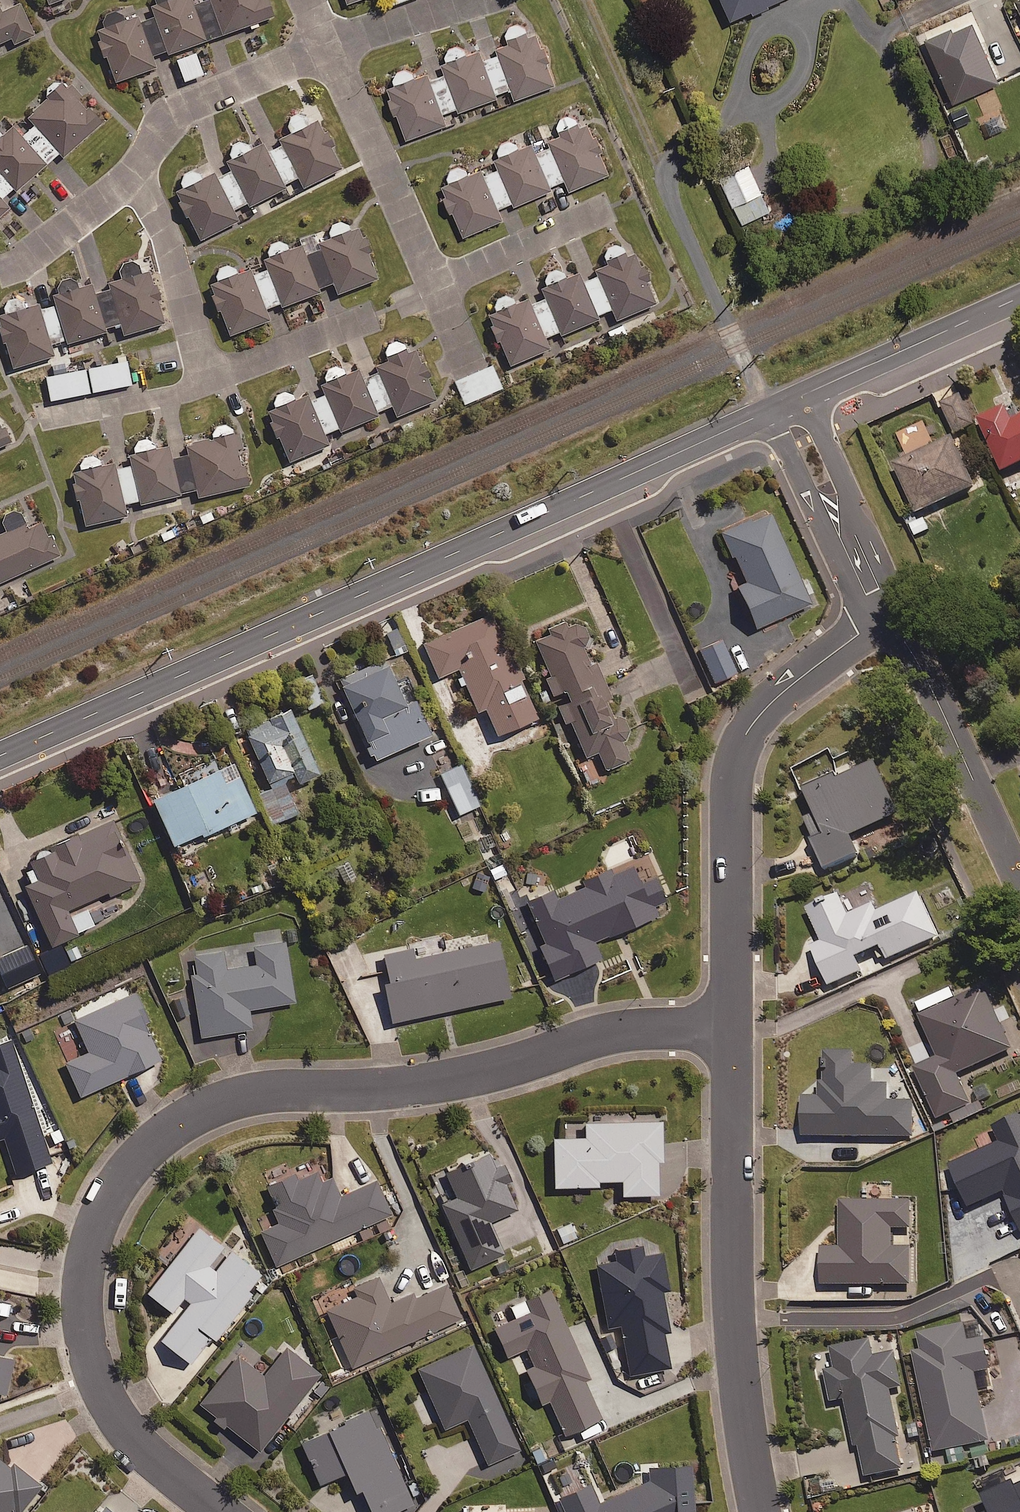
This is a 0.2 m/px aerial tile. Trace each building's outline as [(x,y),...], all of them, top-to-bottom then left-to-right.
[(101,24),(102,29),(96,31),(106,58),(109,57),(118,81),(156,67),(153,60),(272,17),(266,0),(207,0),(193,5),(192,0),(154,0),(155,4),(151,6),(152,11),(125,21),(120,13),(110,12),(103,16),(101,24)] [(754,11),(756,15),(772,7),(771,3),(777,0),(725,0),(734,20),(754,11)] [(10,38),(13,45),(34,35),(19,4),(0,12),(0,43),(10,38)] [(459,105),(461,111),(483,102),(486,111),(502,105),(499,96),(514,91),(517,99),(554,85),(534,31),(529,33),(527,28),(522,25),(512,26),(507,32),(508,41),(497,45),(500,54),(483,61),(479,51),(468,55),(463,49),(453,48),(448,53),(447,62),(444,64),(446,71),(429,78),(427,74),(417,77),(409,70),(401,70),(394,76),(393,86),(389,88),(408,138),(446,124),(441,112),(459,105)] [(203,75),(195,53),(176,59),(184,81),(203,75)] [(25,204),(42,188),(32,177),(58,153),(62,159),(100,124),(61,82),(55,82),(50,85),(46,92),(48,96),(26,117),(34,126),(22,138),(11,126),(2,135),(0,134),(0,198),(11,188),(25,204)] [(258,211),(254,204),(272,195),(276,204),(291,197),(285,185),(297,178),(303,188),(341,169),(317,121),(309,125),(302,115),(297,114),(292,116),(288,120),(287,125),(291,134),(253,153),(246,143),(240,142),(235,143),(231,147),(229,153),(234,163),(202,179),(200,174),(196,172),(187,172),(182,175),(179,181),(179,184),(181,189),(173,194),(197,242),(238,221),(232,211),(243,205),(247,212),(252,209),(254,213),(258,211)] [(470,175),(468,169),(466,167),(464,166),(462,166),(461,165),(459,165),(457,165),(455,166),(453,166),(451,167),(450,169),(448,170),(447,172),(447,174),(446,176),(446,178),(449,184),(442,187),(464,236),(503,219),(500,212),(567,183),(571,190),(609,174),(586,121),(580,124),(579,122),(578,121),(577,119),(575,118),(573,117),(572,117),(570,116),(568,117),(566,117),(564,118),(562,119),(561,120),(560,122),(559,124),(558,125),(558,127),(558,129),(559,131),(559,133),(520,150),(519,146),(518,145),(517,144),(515,142),(514,142),(512,141),(510,141),(508,141),(506,141),(505,142),(503,143),(502,144),(500,145),(499,147),(499,149),(499,151),(499,153),(499,154),(504,166),(485,174),(483,169),(470,175)] [(720,173),(743,223),(771,210),(748,160),(720,173)] [(9,208),(0,198),(0,216),(9,208)] [(334,284),(335,287),(337,294),(377,279),(358,228),(349,232),(347,226),(346,224),(344,223),(343,223),(341,222),(339,222),(338,222),(336,222),(334,223),(333,224),(331,225),(330,226),(329,228),(329,229),(328,231),(328,233),(331,239),(318,243),(321,250),(305,257),(301,246),(289,251),(287,244),(285,243),(284,242),(282,241),(280,241),(278,241),(277,241),(275,241),(273,242),(271,243),(270,244),(269,245),(268,247),(267,249),(266,250),(266,252),(269,259),(265,260),(269,271),(251,278),(248,270),(236,275),(234,268),(233,267),(231,266),(230,266),(228,265),(226,265),(224,265),(223,265),(221,266),(220,267),(218,268),(217,269),(216,271),(216,272),(215,274),(215,276),(218,282),(210,285),(230,336),(268,321),(265,313),(264,310),(279,304),(280,307),(320,292),(319,289),(334,284)] [(603,255),(606,262),(594,267),(598,277),(582,284),(577,274),(566,279),(563,272),(562,271),(560,270),(559,270),(557,270),(555,270),(554,270),(552,270),(551,271),(549,272),(548,273),(547,274),(546,275),(545,277),(545,278),(544,280),(547,286),(542,288),(545,295),(530,302),(529,298),(515,303),(513,299),(512,298),(510,297),(508,297),(507,296),(505,296),(503,296),(501,297),(500,298),(498,299),(497,300),(496,301),(495,302),(494,304),(493,306),(493,307),(495,312),(489,314),(510,366),(549,349),(544,339),(558,333),(559,336),(600,319),(598,316),(613,310),(617,320),(654,304),(631,251),(624,254),(622,247),(620,247),(619,246),(617,245),(616,245),(614,245),(613,245),(611,246),(609,246),(608,247),(607,248),(606,249),(605,251),(604,252),(604,254),(603,255)] [(66,344),(106,332),(105,328),(120,324),(121,327),(123,335),(164,323),(149,272),(140,275),(138,268),(137,266),(135,265),(134,263),(132,263),(130,262),(128,262),(126,262),(124,263),(122,264),(121,265),(119,266),(118,268),(117,270),(117,272),(117,274),(119,281),(108,284),(110,290),(93,295),(90,285),(80,288),(78,283),(77,282),(75,280),(74,279),(72,278),(70,278),(68,278),(66,278),(64,279),(62,280),(61,281),(59,282),(58,284),(57,286),(57,287),(57,290),(58,294),(52,296),(54,304),(40,308),(39,306),(27,309),(25,301),(23,299),(22,298),(20,297),(18,296),(16,296),(14,296),(12,296),(10,297),(8,298),(7,299),(5,300),(4,302),(3,303),(2,305),(2,307),(4,316),(0,317),(0,325),(13,368),(54,356),(51,348),(51,345),(65,341),(66,344)] [(391,405),(396,417),(434,401),(411,348),(406,350),(403,343),(402,342),(400,341),(399,340),(397,340),(395,340),(393,340),(392,340),(390,341),(389,342),(387,343),(386,345),(385,346),(384,348),(384,349),(384,351),(387,358),(375,363),(378,369),(360,377),(357,370),(345,375),(342,369),(341,368),(339,367),(338,366),(336,366),(334,366),(333,366),(331,367),(329,367),(328,368),(326,369),(325,371),(324,372),(323,374),(323,375),(322,377),(325,384),(322,385),(326,395),(309,402),(306,396),(295,401),(292,393),(291,392),(289,392),(288,391),(286,391),(284,391),(283,391),(281,392),(280,392),(278,393),(277,394),(276,395),(275,397),(274,398),(273,400),(273,402),(276,409),(269,412),(289,462),(329,445),(325,438),(324,435),(339,429),(340,432),(378,416),(377,412),(391,405)] [(84,370),(89,393),(131,385),(126,362),(84,370)] [(455,383),(466,405),(501,388),(491,367),(455,383)] [(89,393),(84,370),(47,377),(51,400),(89,393)] [(963,398),(943,407),(956,434),(975,426),(963,398)] [(1007,407),(980,419),(1005,474),(1019,467),(1019,420),(1014,423),(1007,407)] [(153,442),(151,441),(150,440),(149,440),(147,439),(146,439),(144,439),(143,439),(141,439),(140,440),(138,441),(137,442),(136,443),(135,444),(134,445),(134,447),(135,454),(130,455),(132,465),(114,469),(113,464),(100,467),(98,461),(97,460),(96,459),(94,458),(92,457),(91,457),(89,457),(87,457),(86,457),(84,458),(82,459),(81,460),(80,461),(79,462),(78,464),(77,465),(79,471),(74,472),(86,525),(125,517),(122,506),(141,501),(141,504),(151,502),(179,496),(198,491),(199,497),(247,486),(233,427),(232,426),(230,425),(228,424),(226,424),(225,423),(223,423),(221,423),(219,424),(217,424),(216,425),(214,426),(213,428),(212,429),(211,431),(210,433),(212,440),(187,446),(188,453),(170,457),(167,447),(154,450),(153,442)] [(896,466),(918,515),(978,488),(956,439),(896,466)] [(17,510),(15,510),(13,510),(11,510),(10,511),(8,511),(6,512),(5,514),(4,515),(3,517),(2,519),(2,520),(2,522),(4,526),(0,528),(0,583),(56,557),(40,521),(28,526),(22,513),(20,512),(19,511),(17,510)] [(757,628),(811,604),(771,513),(722,534),(732,557),(735,556),(747,583),(739,586),(757,628)] [(926,517),(911,524),(918,539),(933,531),(926,517)] [(539,717),(491,614),(425,645),(440,677),(459,668),(479,711),(485,708),(498,736),(539,717)] [(567,625),(565,620),(547,629),(550,633),(535,641),(552,676),(548,678),(556,695),(566,691),(570,700),(560,705),(586,758),(598,752),(607,770),(630,759),(621,740),(632,735),(622,715),(614,719),(611,711),(605,699),(610,697),(594,664),(590,665),(582,647),(591,643),(580,619),(567,625)] [(402,628),(386,634),(396,658),(411,651),(402,628)] [(714,683),(736,674),(720,640),(699,649),(714,683)] [(405,705),(386,662),(341,682),(375,760),(430,736),(415,701),(405,705)] [(319,776),(292,711),(243,732),(267,787),(260,789),(275,824),(298,814),(283,780),(294,775),(298,785),(319,776)] [(479,806),(461,765),(442,774),(460,814),(479,806)] [(840,781),(838,776),(804,791),(815,816),(806,820),(827,870),(861,856),(852,836),(899,816),(878,765),(840,781)] [(225,785),(219,771),(153,801),(174,847),(201,834),(202,837),(236,822),(255,813),(240,778),(225,785)] [(139,883),(112,821),(78,836),(76,832),(47,845),(49,849),(51,853),(30,862),(38,881),(26,887),(52,947),(95,928),(84,903),(107,893),(109,896),(139,883)] [(557,899),(554,892),(528,902),(544,942),(539,945),(553,981),(603,960),(596,942),(660,916),(656,906),(667,901),(657,877),(642,883),(635,867),(611,876),(608,870),(582,880),(585,887),(557,899)] [(850,916),(840,895),(809,909),(825,943),(813,948),(831,986),(863,972),(858,959),(884,948),(889,960),(939,937),(920,894),(878,912),(875,905),(850,916)] [(295,1003),(284,934),(240,940),(244,967),(226,970),(223,951),(188,957),(200,1037),(252,1030),(249,1010),(295,1003)] [(489,944),(487,934),(447,942),(450,952),(415,959),(412,947),(384,953),(390,983),(385,984),(393,1023),(511,997),(498,941),(489,944)] [(363,977),(368,1000),(381,997),(376,974),(363,977)] [(1013,1051),(985,987),(956,999),(952,990),(915,1007),(938,1058),(915,1068),(938,1121),(972,1106),(958,1075),(1013,1051)] [(149,1022),(136,993),(74,1021),(89,1053),(64,1064),(80,1097),(161,1060),(144,1024),(149,1022)] [(10,1042),(0,1045),(0,1140),(38,1128),(10,1042)] [(856,1052),(826,1053),(826,1085),(821,1085),(821,1103),(805,1103),(806,1137),(913,1136),(913,1102),(891,1102),(891,1085),(874,1085),(873,1067),(856,1067),(856,1052)] [(995,1128),(1002,1144),(951,1166),(969,1208),(1005,1193),(1019,1227),(1019,1117),(995,1128)] [(586,1124),(586,1139),(553,1140),(554,1188),(598,1187),(598,1182),(623,1181),(623,1196),(659,1195),(658,1162),(663,1162),(662,1122),(586,1124)] [(489,1223),(517,1211),(506,1186),(513,1183),(504,1163),(497,1166),(491,1153),(430,1180),(471,1270),(504,1255),(489,1223)] [(322,1184),(317,1172),(297,1181),(295,1175),(271,1186),(281,1208),(274,1212),(279,1224),(262,1232),(277,1266),(391,1215),(376,1182),(341,1197),(334,1179),(322,1184)] [(913,1201),(842,1202),(842,1247),(824,1247),(825,1286),(913,1286),(912,1248),(893,1248),(893,1229),(913,1229),(913,1201)] [(215,1341),(263,1280),(228,1252),(215,1270),(209,1265),(222,1248),(199,1229),(147,1294),(172,1314),(184,1298),(191,1304),(161,1342),(190,1365),(211,1338),(215,1341)] [(643,1256),(642,1247),(616,1252),(618,1262),(598,1265),(609,1327),(623,1325),(631,1375),(670,1368),(664,1334),(669,1333),(662,1291),(668,1290),(661,1253),(643,1256)] [(389,1304),(377,1277),(350,1289),(355,1298),(326,1311),(351,1368),(432,1333),(434,1337),(464,1323),(447,1285),(411,1300),(409,1295),(389,1304)] [(589,1380),(547,1285),(487,1311),(508,1357),(527,1349),(535,1366),(527,1370),(542,1404),(551,1400),(566,1436),(601,1421),(584,1382),(589,1380)] [(924,1353),(915,1355),(937,1453),(948,1450),(952,1466),(968,1462),(965,1447),(990,1442),(975,1374),(993,1370),(986,1339),(969,1343),(965,1325),(920,1335),(924,1353)] [(874,1357),(872,1342),(834,1347),(837,1369),(828,1370),(832,1402),(849,1400),(856,1447),(862,1446),(867,1477),(903,1472),(891,1390),(902,1389),(897,1354),(874,1357)] [(428,1390),(413,1397),(425,1426),(437,1421),(441,1431),(468,1419),(488,1465),(519,1452),(473,1346),(419,1370),(428,1390)] [(237,1357),(199,1405),(216,1418),(212,1423),(223,1432),(227,1427),(259,1453),(320,1376),(286,1349),(263,1378),(237,1357)] [(5,1398),(14,1361),(0,1358),(0,1397),(5,1398)] [(414,1504),(411,1498),(422,1493),(416,1481),(405,1486),(369,1412),(301,1445),(321,1485),(347,1473),(356,1493),(361,1491),(371,1511),(397,1511),(414,1504)] [(0,1461),(0,1511),(13,1511),(14,1511),(16,1511),(22,1511),(42,1487),(13,1465),(10,1469),(0,1461)] [(691,1466),(649,1469),(650,1482),(599,1505),(590,1485),(559,1499),(565,1511),(694,1511),(691,1466)] [(1019,1488),(1018,1485),(985,1497),(991,1511),(1019,1511),(1019,1487),(1019,1488)]
